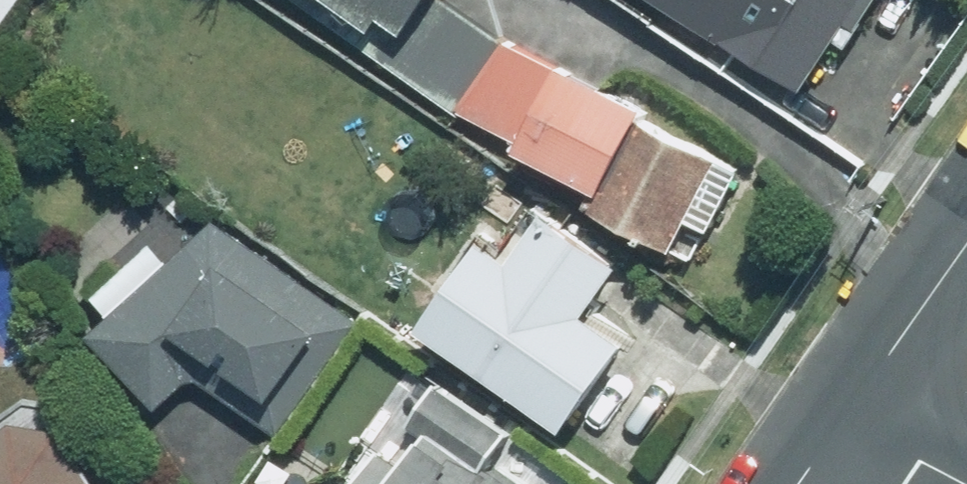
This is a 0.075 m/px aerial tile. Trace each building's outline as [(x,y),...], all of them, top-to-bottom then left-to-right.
[(408,41),(439,0),(354,0),(408,41)] [(807,89),(867,0),(666,0),(807,89)] [(487,236),(423,324),(574,428),(639,339),(593,308),(627,261),(551,209),(515,250),(487,236)] [(299,408),(363,320),(217,217),(100,327),(157,410),(230,360),(299,408)] [(74,426),(12,415),(0,397),(0,483),(117,483),(74,426)] [(357,483),(522,483),(412,406),(357,483)]
